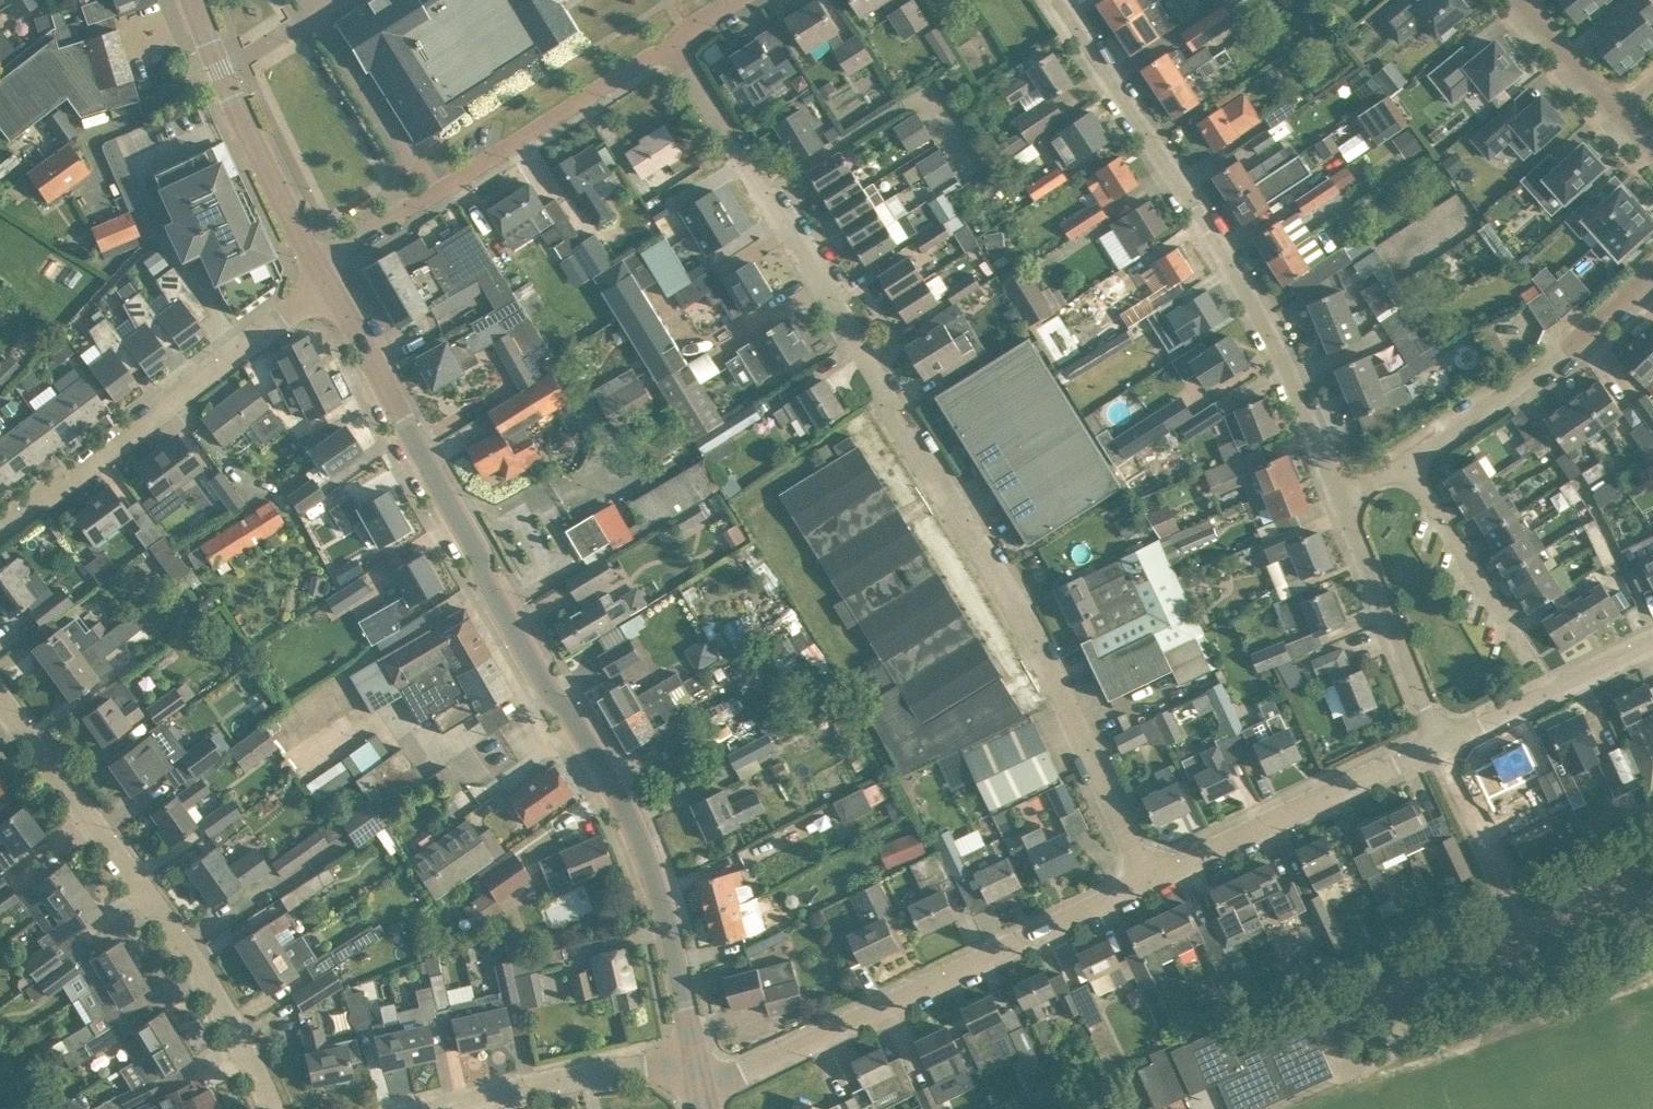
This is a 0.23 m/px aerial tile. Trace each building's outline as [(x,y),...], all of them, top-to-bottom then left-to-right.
[(9,3),(16,13),(30,5),(38,0),(0,0),(0,9),(9,3)] [(81,5),(88,23),(117,13),(118,15),(154,0),(94,0),(81,5)] [(333,21),(365,72),(368,70),(399,119),(414,144),(415,143),(422,139),(426,136),(453,119),(460,115),(465,112),(460,105),(463,104),(466,102),(533,59),(541,54),(543,53),(544,54),(581,31),(563,3),(564,2),(568,0),(367,0),(333,21)] [(826,38),(827,37),(836,51),(850,73),(872,58),(858,36),(846,44),(837,31),(838,30),(818,0),(817,0),(788,19),(808,50),(826,38)] [(855,2),(863,14),(883,1),(891,15),(905,37),(929,22),(915,0),(914,0),(903,7),(898,0),(854,0),(855,2)] [(1115,28),(1143,10),(1158,1),(1158,0),(1102,0),(1098,3),(1115,28)] [(1379,16),(1399,41),(1424,21),(1437,36),(1440,34),(1445,39),(1457,30),(1452,24),(1470,10),(1462,0),(1398,0),(1379,16)] [(1566,6),(1564,11),(1570,18),(1574,17),(1578,21),(1603,0),(1560,0),(1566,6)] [(1610,34),(1598,44),(1601,48),(1599,51),(1607,61),(1610,59),(1620,71),(1629,64),(1631,66),(1645,55),(1643,52),(1652,44),(1652,29),(1648,23),(1652,19),(1652,4),(1650,0),(1631,0),(1601,24),(1610,34)] [(1143,10),(1115,28),(1133,54),(1160,36),(1183,20),(1176,11),(1168,16),(1158,1),(1143,10)] [(1182,33),(1194,50),(1237,21),(1226,4),(1182,33)] [(61,8),(49,12),(53,26),(59,46),(84,38),(78,19),(66,23),(61,8)] [(80,115),(136,99),(130,78),(131,78),(116,28),(84,38),(59,46),(53,26),(0,67),(0,131),(7,140),(65,96),(80,115)] [(938,26),(926,34),(946,66),(958,59),(938,26)] [(18,52),(0,28),(0,65),(18,52)] [(795,70),(791,64),(779,45),(767,53),(758,38),(732,55),(749,82),(744,85),(755,103),(774,91),(771,86),(795,70)] [(1446,61),(1429,75),(1453,103),(1478,82),(1498,107),(1512,96),(1503,86),(1505,84),(1507,87),(1519,78),(1517,75),(1520,72),(1496,42),(1474,60),(1463,47),(1446,61)] [(1142,69),(1159,93),(1184,77),(1198,68),(1213,56),(1207,45),(1186,58),(1180,48),(1167,52),(1142,69)] [(1225,48),(1213,56),(1198,68),(1204,77),(1232,59),(1225,48)] [(1021,130),(986,153),(994,165),(1031,142),(1048,131),(1066,119),(1051,98),(1073,83),(1053,54),(1035,66),(1030,70),(1031,72),(1004,90),(1013,102),(1020,97),(1028,109),(1014,118),(1021,130)] [(1374,74),(1392,95),(1408,81),(1390,60),(1374,74)] [(794,79),(801,89),(811,83),(805,73),(794,79)] [(1184,77),(1159,93),(1175,118),(1200,102),(1184,77)] [(831,82),(819,89),(825,98),(837,90),(831,82)] [(812,88),(801,94),(807,103),(817,97),(812,88)] [(1245,94),(1236,100),(1222,109),(1222,108),(1199,123),(1216,149),(1235,137),(1262,119),(1245,94)] [(1409,124),(1389,94),(1353,118),(1374,148),(1409,124)] [(1525,111),(1515,100),(1472,139),(1490,158),(1505,145),(1502,142),(1518,129),(1536,149),(1565,123),(1563,120),(1563,115),(1558,110),(1553,110),(1542,96),(1525,111)] [(1264,115),(1272,127),(1297,110),(1289,98),(1264,115)] [(775,124),(798,162),(824,146),(801,108),(775,124)] [(75,132),(58,109),(44,119),(61,142),(75,132)] [(1068,152),(1074,161),(1087,152),(1087,153),(1110,138),(1092,112),(1051,141),(1061,156),(1068,152)] [(895,128),(902,140),(925,125),(918,114),(895,128)] [(925,125),(902,140),(909,152),(933,137),(925,125)] [(629,153),(641,171),(644,175),(667,160),(672,168),(686,160),(665,127),(651,135),(653,138),(629,153)] [(1393,139),(1406,158),(1423,146),(1411,127),(1393,139)] [(1250,141),(1259,153),(1277,140),(1269,128),(1250,141)] [(1329,134),(1315,143),(1324,158),(1338,149),(1329,134)] [(102,149),(104,154),(119,147),(114,137),(105,141),(103,142),(102,143),(102,144),(102,145),(101,146),(101,148),(102,149)] [(68,142),(51,155),(26,173),(47,202),(89,171),(68,142)] [(1214,177),(1229,200),(1283,164),(1300,153),(1293,142),(1276,153),(1247,172),(1239,160),(1214,177)] [(1034,143),(1014,157),(1021,167),(1038,156),(1041,154),(1034,143)] [(1521,180),(1539,201),(1552,215),(1566,202),(1565,202),(1578,191),(1580,193),(1591,184),(1589,181),(1604,167),(1597,158),(1599,155),(1590,144),(1587,147),(1584,144),(1561,164),(1551,153),(1521,180)] [(552,169),(564,188),(571,200),(578,195),(595,221),(610,211),(594,185),(612,173),(606,163),(595,145),(574,158),(572,156),(552,169)] [(152,173),(174,221),(166,225),(181,258),(199,250),(221,297),(233,313),(275,283),(263,258),(271,255),(256,221),(248,225),(211,146),(152,173)] [(104,154),(107,162),(122,155),(119,147),(104,154)] [(917,165),(924,176),(948,162),(941,150),(917,165)] [(1455,150),(1442,161),(1453,174),(1466,164),(1455,150)] [(20,160),(14,152),(0,163),(0,175),(20,160)] [(809,172),(820,190),(852,170),(840,152),(809,172)] [(712,163),(705,153),(695,160),(702,170),(712,163)] [(1283,164),(1229,200),(1235,210),(1232,212),(1239,222),(1242,220),(1244,223),(1269,206),(1266,202),(1311,172),(1300,153),(1283,164)] [(107,162),(111,170),(126,163),(122,155),(107,162)] [(1102,205),(1119,194),(1138,183),(1121,157),(1099,171),(1099,172),(1086,180),(1102,205)] [(948,162),(924,176),(932,188),(955,174),(948,162)] [(111,170),(114,178),(129,171),(126,163),(111,170)] [(1027,187),(1035,199),(1066,178),(1058,166),(1027,187)] [(820,190),(832,208),(863,188),(852,170),(820,190)] [(114,178),(118,186),(133,179),(129,171),(114,178)] [(1297,199),(1306,213),(1340,190),(1331,176),(1297,199)] [(118,186),(121,194),(136,187),(133,179),(118,186)] [(832,208),(843,226),(875,207),(885,200),(874,182),(863,188),(832,208)] [(530,183),(490,209),(502,228),(504,232),(509,229),(515,237),(536,224),(541,232),(544,229),(563,258),(573,252),(570,249),(543,207),(545,206),(530,183)] [(1592,228),(1602,239),(1639,205),(1636,201),(1638,199),(1629,188),(1626,191),(1622,186),(1603,203),(1594,193),(1565,219),(1581,238),(1592,228)] [(121,194),(125,202),(140,195),(136,187),(121,194)] [(710,192),(676,213),(690,235),(724,214),(710,192)] [(931,202),(944,223),(959,213),(946,193),(931,202)] [(125,202),(128,210),(143,203),(140,195),(125,202)] [(545,206),(543,207),(570,249),(574,246),(582,241),(577,233),(579,231),(557,198),(545,206)] [(843,226),(855,244),(886,225),(896,218),(885,200),(875,207),(843,226)] [(1115,226),(1099,236),(1119,269),(1125,265),(1147,252),(1145,249),(1148,247),(1144,241),(1166,227),(1150,201),(1131,213),(1127,215),(1127,216),(1114,225),(1115,226)] [(664,202),(651,211),(656,219),(669,211),(664,202)] [(1063,224),(1071,237),(1106,215),(1097,202),(1063,224)] [(128,210),(129,211),(132,218),(147,211),(143,203),(128,210)] [(1602,239),(1591,249),(1600,259),(1611,250),(1619,259),(1641,239),(1645,243),(1652,236),(1652,221),(1639,205),(1602,239)] [(132,218),(129,211),(90,228),(100,250),(139,234),(135,226),(132,218)] [(147,211),(132,218),(135,226),(150,220),(147,211)] [(1254,238),(1269,261),(1295,244),(1312,233),(1298,211),(1281,223),(1280,221),(1254,238)] [(944,223),(916,241),(924,253),(951,235),(967,225),(964,220),(959,213),(944,223)] [(724,214),(690,235),(704,257),(737,236),(724,214)] [(150,220),(135,226),(139,234),(154,228),(150,220)] [(440,302),(480,279),(499,268),(483,243),(472,224),(429,248),(422,236),(367,268),(400,325),(431,307),(437,317),(446,312),(440,302)] [(886,225),(855,244),(866,263),(898,243),(886,225)] [(154,228),(139,234),(142,242),(157,236),(154,228)] [(1006,244),(1004,230),(986,233),(988,246),(1006,244)] [(1295,244),(1269,261),(1284,284),(1309,268),(1319,283),(1377,244),(1368,230),(1328,257),(1312,233),(1295,244)] [(582,241),(574,246),(576,250),(593,276),(594,277),(616,263),(595,232),(585,239),(582,241)] [(692,280),(666,236),(642,250),(668,295),(674,291),(684,308),(707,294),(714,306),(723,301),(734,318),(753,307),(773,294),(752,262),(733,274),(725,278),(726,279),(715,285),(707,271),(692,280)] [(1185,290),(1180,282),(1194,273),(1178,246),(1156,261),(1156,262),(1143,270),(1147,276),(1145,282),(1160,306),(1185,290)] [(147,258),(155,271),(170,261),(161,248),(147,258)] [(879,276),(893,298),(925,278),(910,256),(879,276)] [(658,381),(688,363),(624,258),(616,263),(594,277),(658,381)] [(170,305),(158,315),(156,315),(170,333),(169,334),(181,350),(198,338),(193,331),(200,326),(193,316),(203,308),(208,314),(209,314),(172,265),(155,278),(170,305)] [(1140,288),(1125,265),(1119,269),(1093,286),(1108,308),(1140,288)] [(1054,296),(1047,300),(1027,266),(1002,281),(1016,305),(1024,317),(1028,325),(1060,306),(1054,296)] [(1369,303),(1387,291),(1393,287),(1396,292),(1405,286),(1402,281),(1400,282),(1390,266),(1376,275),(1378,279),(1361,291),(1369,303)] [(499,268),(480,279),(497,308),(472,322),(476,330),(449,345),(447,342),(437,347),(418,358),(421,363),(420,366),(423,372),(426,372),(435,387),(454,377),(464,371),(459,364),(475,355),(473,352),(484,346),(498,339),(508,359),(521,352),(532,370),(555,356),(529,315),(514,291),(499,268)] [(925,278),(893,298),(907,320),(939,301),(937,299),(947,293),(954,304),(981,286),(973,274),(949,289),(940,274),(938,275),(936,271),(925,278)] [(129,279),(116,289),(125,301),(138,291),(129,279)] [(1557,279),(1543,292),(1561,319),(1579,303),(1557,279)] [(530,281),(514,291),(529,315),(544,305),(530,281)] [(1534,284),(1521,293),(1526,301),(1540,293),(1534,284)] [(1309,303),(1319,327),(1352,314),(1341,289),(1329,294),(1309,303)] [(135,330),(123,340),(123,341),(136,359),(148,375),(164,363),(159,357),(167,351),(159,341),(169,334),(170,333),(156,315),(158,315),(139,290),(138,291),(125,301),(122,303),(135,330)] [(1207,291),(1169,315),(1186,342),(1224,318),(1207,291)] [(1387,291),(1369,303),(1378,316),(1396,304),(1387,291)] [(1561,319),(1543,292),(1543,291),(1540,293),(1526,301),(1533,312),(1545,330),(1561,319)] [(1009,309),(1008,318),(1012,324),(1024,317),(1016,305),(1009,309)] [(99,308),(91,314),(97,322),(105,316),(99,308)] [(1401,308),(1381,322),(1388,331),(1408,318),(1401,308)] [(961,314),(925,336),(906,347),(925,377),(939,368),(946,379),(981,358),(965,333),(971,329),(961,314)] [(1059,314),(1036,328),(1059,365),(1081,352),(1059,314)] [(1352,314),(1319,327),(1329,352),(1362,338),(1352,314)] [(123,340),(105,316),(97,322),(88,329),(102,355),(88,366),(114,400),(130,388),(126,382),(133,376),(126,367),(136,359),(123,341),(123,340)] [(732,371),(745,363),(758,383),(808,352),(805,347),(806,343),(803,337),(799,337),(787,318),(737,350),(740,354),(727,362),(732,371)] [(1408,318),(1388,331),(1408,362),(1426,350),(1436,343),(1429,333),(1421,338),(1408,318)] [(1637,339),(1652,356),(1652,322),(1651,324),(1648,324),(1640,331),(1640,335),(1637,339)] [(1065,369),(1058,373),(1064,384),(1072,379),(1133,341),(1127,331),(1065,368),(1065,369)] [(75,348),(65,335),(47,348),(57,362),(75,348)] [(270,369),(255,377),(265,396),(267,400),(282,392),(292,411),(302,406),(308,417),(321,411),(340,401),(321,364),(306,335),(273,352),(279,364),(270,369)] [(1207,389),(1228,376),(1247,364),(1229,336),(1208,349),(1203,342),(1173,361),(1184,380),(1196,372),(1207,389)] [(1029,338),(951,387),(936,396),(1029,544),(1122,486),(1029,338)] [(1637,339),(1633,342),(1629,342),(1622,349),(1622,353),(1618,357),(1652,392),(1652,356),(1637,339)] [(578,344),(574,355),(588,361),(592,349),(578,344)] [(554,358),(558,365),(574,355),(569,348),(554,358)] [(1379,379),(1346,392),(1357,417),(1388,404),(1391,409),(1412,400),(1404,383),(1434,362),(1426,350),(1408,362),(1397,371),(1390,374),(1379,379)] [(4,385),(22,367),(8,353),(0,361),(0,381),(4,385)] [(1336,368),(1346,392),(1379,379),(1390,374),(1384,360),(1373,365),(1369,354),(1357,359),(1336,368)] [(489,410),(501,431),(503,430),(508,438),(523,428),(570,398),(547,361),(542,364),(548,374),(504,402),(489,410)] [(658,381),(696,440),(725,421),(688,363),(658,381)] [(27,389),(43,377),(35,366),(18,379),(27,389)] [(633,368),(615,378),(595,390),(617,427),(654,405),(646,391),(633,368)] [(82,377),(58,395),(83,428),(97,417),(96,416),(104,409),(106,411),(107,410),(93,392),(82,377)] [(202,417),(215,434),(223,444),(250,423),(264,441),(283,427),(261,398),(248,380),(202,417)] [(782,425),(794,417),(795,419),(800,415),(811,433),(831,420),(832,422),(837,418),(836,416),(845,410),(825,380),(806,391),(801,395),(801,396),(786,406),(785,405),(774,412),(782,425)] [(1581,393),(1604,425),(1609,432),(1616,427),(1611,420),(1623,412),(1613,397),(1600,380),(1581,393)] [(20,390),(8,400),(19,412),(30,403),(20,390)] [(1581,393),(1563,406),(1586,438),(1604,425),(1581,393)] [(1639,411),(1652,431),(1652,401),(1648,393),(1633,403),(1639,411)] [(58,395),(34,412),(59,446),(73,435),(72,433),(81,427),(82,428),(83,428),(58,395)] [(1213,402),(1194,415),(1182,395),(1113,437),(1107,428),(1096,435),(1115,465),(1125,458),(1180,423),(1189,437),(1222,416),(1213,402)] [(1220,446),(1225,462),(1240,455),(1237,447),(1250,442),(1251,442),(1257,439),(1277,431),(1264,398),(1244,407),(1237,410),(1225,415),(1232,432),(1231,433),(1234,440),(1220,446)] [(9,401),(0,408),(6,416),(15,409),(9,401)] [(1586,438),(1563,406),(1545,419),(1561,443),(1567,451),(1557,458),(1571,479),(1582,472),(1573,458),(1580,453),(1575,446),(1586,438)] [(1648,455),(1652,451),(1652,431),(1639,411),(1628,419),(1634,428),(1631,431),(1640,445),(1647,454),(1648,455)] [(34,412),(11,430),(36,463),(50,453),(49,451),(57,444),(59,446),(34,412)] [(725,421),(696,440),(711,465),(737,449),(728,434),(737,429),(730,418),(725,421)] [(680,446),(667,425),(634,445),(646,466),(680,446)] [(320,461),(311,468),(319,481),(362,452),(344,426),(311,449),(320,461)] [(503,430),(501,431),(469,449),(483,474),(500,465),(507,477),(526,466),(542,458),(537,449),(539,448),(532,436),(529,438),(523,428),(508,438),(503,430)] [(302,429),(291,435),(295,442),(306,435),(302,429)] [(0,438),(0,464),(13,481),(26,470),(25,468),(34,462),(35,464),(36,463),(11,430),(0,438)] [(1537,432),(1527,439),(1516,447),(1522,457),(1533,449),(1544,441),(1537,432)] [(151,455),(135,467),(148,484),(155,493),(142,503),(157,524),(188,500),(176,485),(201,466),(190,453),(177,435),(161,447),(164,451),(153,458),(151,455)] [(903,773),(939,757),(960,747),(961,749),(1027,717),(1001,677),(1002,677),(859,446),(858,446),(851,435),(834,445),(841,456),(823,468),(782,494),(846,597),(835,604),(849,627),(861,620),(887,663),(874,670),(887,691),(864,704),(903,773)] [(1533,449),(1539,457),(1550,449),(1544,441),(1533,449)] [(818,449),(824,458),(833,452),(827,443),(818,449)] [(1457,499),(1490,478),(1500,471),(1488,452),(1444,479),(1457,499)] [(1243,484),(1249,500),(1265,494),(1298,480),(1297,479),(1301,478),(1296,465),(1292,467),(1287,455),(1240,474),(1238,471),(1247,467),(1242,455),(1240,455),(1225,462),(1205,470),(1205,471),(1209,480),(1210,482),(1215,495),(1243,484)] [(1601,460),(1592,466),(1599,477),(1608,471),(1601,460)] [(0,464),(0,490),(3,488),(1,486),(10,480),(12,481),(13,481),(0,464)] [(1599,477),(1592,466),(1582,472),(1589,483),(1599,477)] [(319,481),(311,468),(305,472),(310,479),(288,495),(300,511),(323,495),(315,484),(319,481)] [(207,479),(231,512),(244,503),(220,470),(207,479)] [(1618,477),(1595,494),(1601,506),(1625,488),(1618,477)] [(1457,499),(1469,518),(1508,493),(1507,492),(1502,496),(1490,478),(1457,499)] [(1559,486),(1565,496),(1577,489),(1571,479),(1559,486)] [(1270,506),(1275,520),(1308,506),(1298,480),(1265,494),(1249,500),(1246,501),(1251,513),(1270,506)] [(109,486),(95,497),(88,502),(90,505),(73,518),(92,544),(131,515),(109,486)] [(1571,506),(1572,505),(1583,498),(1577,489),(1565,496),(1571,506)] [(1153,523),(1159,538),(1171,533),(1171,532),(1180,529),(1170,502),(1162,505),(1155,490),(1135,499),(1153,523)] [(386,492),(367,502),(358,507),(352,496),(329,509),(341,530),(363,518),(378,544),(407,528),(386,492)] [(1475,515),(1486,533),(1520,512),(1508,493),(1469,518),(1475,515)] [(195,567),(208,559),(215,568),(289,521),(274,497),(187,553),(195,567)] [(1572,505),(1571,506),(1580,518),(1591,511),(1583,498),(1572,505)] [(675,516),(684,530),(707,517),(698,502),(675,516)] [(1143,528),(1131,510),(1115,521),(1127,539),(1143,528)] [(1492,555),(1493,555),(1532,530),(1520,512),(1486,533),(1498,551),(1492,555)] [(594,513),(586,518),(567,530),(583,557),(610,540),(594,513)] [(1159,538),(1160,539),(1171,562),(1181,558),(1178,551),(1218,535),(1210,518),(1171,533),(1159,538)] [(1583,524),(1588,534),(1600,528),(1596,518),(1583,524)] [(151,519),(134,532),(146,547),(163,534),(151,519)] [(1257,527),(1263,541),(1281,534),(1275,520),(1257,527)] [(1272,589),(1277,601),(1291,595),(1308,588),(1303,576),(1312,573),(1313,574),(1314,575),(1315,575),(1317,575),(1318,575),(1319,575),(1320,574),(1321,574),(1322,572),(1323,571),(1323,570),(1323,569),(1323,568),(1332,564),(1319,532),(1306,537),(1301,525),(1281,534),(1263,541),(1256,544),(1264,564),(1267,563),(1277,587),(1272,589)] [(1588,534),(1593,544),(1605,538),(1600,528),(1588,534)] [(1493,555),(1505,574),(1538,553),(1526,534),(1532,531),(1532,530),(1493,555)] [(1621,550),(1629,566),(1640,590),(1652,584),(1652,586),(1652,535),(1621,550)] [(1593,544),(1598,554),(1610,548),(1605,538),(1593,544)] [(153,548),(167,567),(179,557),(165,539),(153,548)] [(1171,562),(1160,539),(1121,558),(1121,559),(1081,577),(1057,589),(1073,622),(1081,638),(1184,589),(1171,562)] [(754,543),(742,551),(771,593),(783,585),(754,543)] [(1598,554),(1603,564),(1615,558),(1610,548),(1598,554)] [(101,552),(85,564),(86,565),(99,583),(111,574),(115,571),(101,552)] [(404,595),(376,611),(358,621),(371,644),(399,628),(395,620),(413,610),(410,605),(421,598),(441,588),(421,553),(402,564),(391,570),(404,595)] [(1505,574),(1517,593),(1550,571),(1538,553),(1505,574)] [(32,573),(19,555),(0,569),(0,605),(9,617),(34,598),(23,583),(34,575),(32,573)] [(605,557),(586,568),(567,579),(578,598),(616,575),(605,557)] [(1615,558),(1603,564),(1608,574),(1620,568),(1615,558)] [(1203,581),(1198,568),(1185,574),(1190,587),(1203,581)] [(176,581),(182,588),(188,583),(200,598),(209,591),(201,581),(200,582),(191,570),(176,581)] [(1550,571),(1517,593),(1529,612),(1562,591),(1550,571)] [(312,573),(308,591),(323,595),(327,576),(312,573)] [(1602,582),(1587,592),(1605,621),(1620,612),(1602,582)] [(1565,589),(1572,601),(1591,630),(1605,621),(1587,592),(1582,595),(1574,583),(1565,589)] [(590,638),(630,613),(648,602),(637,585),(620,596),(621,598),(615,602),(609,592),(599,598),(600,599),(557,624),(571,649),(590,638)] [(29,611),(41,626),(72,603),(60,587),(29,611)] [(1184,589),(1081,638),(1089,656),(1097,652),(1103,664),(1095,668),(1110,699),(1198,657),(1191,639),(1205,632),(1184,589)] [(338,590),(325,598),(334,612),(347,603),(338,590)] [(1291,595),(1277,601),(1274,602),(1285,630),(1310,619),(1315,631),(1285,643),(1284,639),(1251,652),(1258,671),(1279,663),(1291,658),(1303,654),(1323,645),(1318,633),(1343,623),(1342,620),(1346,619),(1340,604),(1336,606),(1329,590),(1303,602),(1295,606),(1291,595)] [(1620,590),(1611,596),(1620,610),(1629,604),(1620,590)] [(192,603),(191,609),(194,614),(200,615),(205,612),(206,606),(203,601),(197,600),(192,603)] [(1572,601),(1558,610),(1577,640),(1591,630),(1572,601)] [(378,657),(348,674),(370,712),(401,694),(401,695),(418,723),(431,715),(432,716),(456,702),(454,697),(466,690),(459,678),(466,674),(464,669),(489,654),(490,653),(464,608),(378,657)] [(1577,640),(1558,610),(1543,620),(1562,649),(1577,640)] [(32,648),(51,673),(78,653),(116,624),(109,615),(101,621),(99,619),(85,631),(74,617),(32,648)] [(78,653),(51,673),(69,697),(96,677),(92,672),(107,661),(101,652),(124,634),(116,624),(78,653)] [(628,637),(621,625),(600,638),(608,651),(600,657),(611,676),(642,657),(629,637),(628,637)] [(687,647),(700,669),(721,657),(708,635),(687,647)] [(1344,648),(1324,656),(1313,660),(1319,673),(1331,668),(1348,711),(1342,714),(1349,730),(1381,717),(1376,704),(1362,670),(1354,673),(1344,648)] [(139,661),(131,649),(109,665),(117,677),(139,661)] [(456,702),(432,716),(441,732),(511,691),(489,654),(464,669),(466,674),(459,678),(466,690),(454,697),(456,702)] [(1291,658),(1279,663),(1291,686),(1305,681),(1298,662),(1294,664),(1291,658)] [(598,698),(613,724),(669,692),(684,683),(683,681),(677,671),(639,693),(641,696),(637,698),(626,680),(617,687),(598,698)] [(669,692),(613,724),(613,725),(614,724),(629,750),(648,739),(657,733),(646,715),(650,713),(652,715),(660,710),(664,716),(678,707),(693,699),(692,696),(709,685),(700,672),(683,681),(684,683),(669,692)] [(136,698),(121,677),(89,699),(95,707),(82,717),(102,743),(142,714),(132,700),(136,698)] [(1207,689),(1219,713),(1230,736),(1244,729),(1221,682),(1207,689)] [(1633,770),(1639,768),(1651,791),(1652,788),(1652,724),(1647,727),(1642,716),(1652,711),(1652,695),(1648,684),(1616,699),(1628,723),(1635,739),(1629,742),(1630,743),(1622,747),(1633,770)] [(145,707),(157,723),(185,703),(173,687),(145,707)] [(309,719),(330,706),(318,688),(297,702),(309,719)] [(1288,729),(1273,698),(1260,705),(1266,719),(1274,736),(1255,744),(1268,771),(1301,755),(1288,728),(1288,729)] [(1156,716),(1168,742),(1169,744),(1185,736),(1171,707),(1155,715),(1156,716)] [(854,711),(835,723),(841,733),(860,721),(854,711)] [(1540,735),(1549,755),(1556,770),(1560,778),(1588,765),(1585,759),(1600,752),(1596,742),(1597,742),(1584,714),(1540,735)] [(998,821),(1004,835),(1013,830),(1003,809),(1048,787),(1065,823),(1079,817),(1031,715),(1027,717),(961,749),(974,774),(998,821)] [(1168,742),(1156,716),(1140,724),(1141,725),(1116,737),(1122,751),(1147,739),(1149,743),(1165,743),(1168,742)] [(716,726),(711,717),(699,724),(703,733),(716,726)] [(229,748),(243,769),(277,746),(263,725),(229,748)] [(376,731),(311,782),(322,796),(388,745),(376,731)] [(729,754),(742,779),(757,771),(750,758),(775,745),(768,733),(729,754)] [(135,745),(127,751),(110,764),(131,793),(148,780),(170,764),(149,736),(135,746),(135,745)] [(222,753),(209,736),(180,758),(193,775),(222,753)] [(1536,769),(1533,763),(1524,743),(1492,758),(1504,783),(1505,783),(1512,798),(1526,791),(1519,777),(1536,769)] [(1196,774),(1199,780),(1208,800),(1238,785),(1226,760),(1225,760),(1218,744),(1204,751),(1206,754),(1191,762),(1196,774)] [(355,780),(369,799),(377,812),(424,779),(402,747),(355,780)] [(1636,776),(1633,770),(1622,747),(1598,758),(1611,787),(1636,776)] [(773,766),(780,778),(790,772),(783,759),(773,766)] [(433,772),(449,795),(460,787),(445,764),(433,772)] [(1156,772),(1164,789),(1144,798),(1157,824),(1190,808),(1177,782),(1169,765),(1156,772)] [(508,796),(527,823),(571,793),(552,766),(508,796)] [(1540,776),(1550,799),(1566,792),(1555,769),(1540,776)] [(834,801),(845,822),(873,808),(872,804),(899,791),(891,775),(864,789),(863,786),(834,801)] [(201,778),(170,801),(152,814),(161,827),(157,830),(168,844),(185,832),(195,825),(183,808),(209,790),(201,778)] [(724,788),(711,794),(692,803),(709,839),(741,825),(739,821),(766,809),(757,791),(731,803),(724,788)] [(1579,788),(1568,793),(1574,806),(1585,801),(1579,788)] [(896,818),(909,812),(901,795),(888,801),(896,818)] [(199,820),(209,834),(241,813),(231,799),(199,820)] [(357,844),(375,831),(385,823),(377,812),(369,799),(340,820),(357,844)] [(1416,799),(1387,813),(1398,836),(1404,850),(1405,850),(1407,854),(1424,846),(1422,842),(1433,837),(1426,823),(1427,822),(1416,799)] [(0,807),(0,866),(4,871),(10,867),(27,854),(23,848),(41,834),(21,807),(14,812),(7,802),(0,807)] [(1555,816),(1555,817),(1568,844),(1587,835),(1573,807),(1555,816)] [(1398,836),(1387,813),(1359,826),(1363,835),(1359,837),(1366,851),(1369,849),(1370,849),(1377,864),(1388,858),(1404,850),(1398,836)] [(1507,839),(1520,867),(1568,844),(1555,817),(1507,839)] [(448,832),(410,859),(436,897),(493,858),(477,835),(466,820),(448,832)] [(271,862),(276,869),(281,876),(328,843),(340,833),(332,823),(320,832),(318,829),(271,862)] [(1013,830),(1004,835),(1006,839),(1015,859),(1031,852),(1043,878),(1078,861),(1066,834),(1049,841),(1041,823),(1015,835),(1013,830)] [(488,827),(477,835),(493,858),(504,850),(495,838),(488,827)] [(976,871),(990,900),(993,898),(995,903),(1009,896),(1007,892),(1021,885),(1007,856),(998,838),(962,855),(950,828),(936,835),(943,849),(957,880),(976,871)] [(545,875),(548,874),(557,894),(575,887),(572,881),(612,864),(599,834),(539,860),(545,875)] [(880,848),(888,868),(925,853),(917,834),(880,848)] [(1317,889),(1345,876),(1326,836),(1298,850),(1317,889)] [(1437,846),(1455,883),(1469,876),(1451,839),(1437,846)] [(214,848),(203,855),(185,868),(210,904),(225,894),(228,898),(269,869),(256,851),(254,847),(227,866),(214,848)] [(490,890),(470,904),(484,923),(504,909),(498,901),(531,877),(511,848),(477,872),(488,887),(490,890)] [(957,880),(943,849),(912,864),(928,898),(911,906),(915,912),(924,932),(956,917),(944,891),(955,886),(953,882),(957,880)] [(1270,863),(1241,877),(1252,900),(1259,914),(1276,906),(1283,920),(1307,909),(1294,880),(1281,886),(1270,863)] [(46,877),(20,896),(38,920),(82,888),(64,864),(46,877)] [(280,897),(288,910),(325,886),(336,878),(328,866),(316,873),(280,897)] [(699,880),(707,912),(739,904),(734,886),(744,884),(740,869),(699,880)] [(1367,877),(1381,904),(1378,906),(1388,928),(1404,920),(1394,898),(1381,870),(1367,877)] [(1221,939),(1220,939),(1230,961),(1240,956),(1234,943),(1249,936),(1235,908),(1252,900),(1241,877),(1212,890),(1223,914),(1211,919),(1221,939)] [(849,933),(864,962),(898,946),(886,920),(898,914),(888,894),(880,880),(854,894),(868,924),(849,933)] [(10,907),(9,905),(18,898),(6,882),(0,887),(0,914),(10,907)] [(26,966),(20,970),(30,984),(32,983),(35,981),(61,962),(50,948),(56,944),(81,925),(99,911),(82,888),(38,920),(47,932),(37,939),(43,947),(23,962),(26,966)] [(1306,901),(1319,928),(1332,954),(1343,948),(1331,923),(1318,895),(1306,901)] [(739,904),(707,912),(716,944),(757,933),(766,927),(758,897),(746,902),(739,904)] [(1187,903),(1158,916),(1169,939),(1168,940),(1175,955),(1193,946),(1204,940),(1197,926),(1198,926),(1187,903)] [(235,943),(251,967),(280,948),(272,936),(291,924),(284,912),(235,943)] [(1127,958),(1135,976),(1141,988),(1147,1000),(1157,1020),(1170,1014),(1155,984),(1166,979),(1159,963),(1175,955),(1168,940),(1169,939),(1158,916),(1129,930),(1140,952),(1127,958)] [(280,948),(251,967),(266,991),(296,972),(295,972),(305,966),(313,978),(362,948),(377,937),(369,925),(329,951),(329,949),(315,958),(300,935),(280,948)] [(783,929),(767,937),(745,948),(749,957),(787,938),(783,929)] [(504,936),(505,939),(509,961),(525,957),(519,932),(504,936)] [(556,933),(538,938),(541,948),(559,944),(556,933)] [(852,948),(846,935),(838,939),(844,952),(852,948)] [(1098,994),(1135,976),(1127,958),(1119,962),(1109,939),(1079,954),(1098,994)] [(1236,973),(1230,961),(1220,939),(1206,946),(1222,980),(1236,973)] [(132,964),(118,941),(90,958),(77,966),(80,972),(90,990),(132,964)] [(476,959),(473,947),(464,949),(466,961),(476,959)] [(624,947),(619,948),(590,955),(594,969),(571,974),(577,999),(610,991),(614,1010),(637,1005),(633,986),(624,947)] [(1336,968),(1328,951),(1313,958),(1321,975),(1336,968)] [(427,970),(431,985),(437,1011),(449,1008),(452,1019),(451,1019),(459,1051),(485,1045),(474,997),(449,1003),(438,953),(424,956),(425,959),(426,963),(427,970)] [(30,984),(25,988),(34,1000),(44,992),(47,996),(80,972),(77,966),(69,956),(61,962),(35,981),(32,983),(30,984)] [(535,956),(510,961),(512,974),(538,968),(535,956)] [(418,972),(427,970),(426,963),(425,959),(416,961),(418,972)] [(730,1002),(732,1003),(733,1009),(766,1000),(770,1014),(805,1005),(792,959),(725,977),(729,994),(728,996),(730,1002)] [(500,992),(474,997),(485,1045),(511,1039),(504,1008),(519,1005),(512,974),(510,961),(494,965),(500,992)] [(104,1013),(111,1025),(118,1021),(147,1004),(140,992),(146,988),(132,964),(90,990),(104,1013)] [(330,970),(310,983),(292,995),(301,1009),(320,998),(340,985),(330,970)] [(1026,1007),(1034,1023),(1043,1042),(1056,1036),(1039,1001),(1056,993),(1045,970),(1015,984),(1024,1004),(1026,1007)] [(515,976),(520,996),(540,991),(535,971),(515,976)] [(1073,990),(1093,1034),(1108,1027),(1088,983),(1073,990)] [(396,1011),(398,1019),(407,1062),(434,1056),(428,1031),(441,1028),(437,1011),(431,985),(415,989),(419,1006),(396,1011)] [(356,1030),(370,1027),(362,990),(348,993),(356,1030)] [(1060,997),(1069,1017),(1081,1012),(1072,992),(1060,997)] [(1238,1012),(1251,1006),(1245,993),(1231,1000),(1237,1013),(1238,1012)] [(1008,1028),(1003,1018),(992,995),(964,1008),(973,1029),(964,1033),(977,1062),(980,1061),(983,1066),(1002,1057),(992,1036),(1008,1028)] [(1199,1007),(1183,1015),(1191,1031),(1207,1024),(1199,1007)] [(123,1045),(132,1060),(175,1035),(175,1034),(161,1012),(133,1029),(137,1036),(123,1045)] [(407,1062),(398,1019),(381,1023),(383,1030),(373,1032),(374,1036),(381,1068),(407,1062)] [(95,1035),(69,1050),(77,1063),(126,1034),(118,1021),(111,1025),(95,1035)] [(62,1054),(69,1050),(95,1035),(88,1023),(77,1029),(48,1047),(55,1059),(62,1054)] [(1150,1053),(1163,1080),(1165,1086),(1185,1077),(1192,1094),(1218,1082),(1231,1108),(1258,1108),(1286,1097),(1334,1075),(1311,1023),(1263,1045),(1238,1057),(1224,1026),(1178,1047),(1176,1041),(1150,1053)] [(1011,1031),(1039,1088),(1051,1083),(1023,1025),(1011,1031)] [(349,1080),(348,1076),(351,1075),(348,1063),(361,1060),(356,1037),(324,1044),(320,1027),(302,1031),(307,1053),(305,1053),(312,1084),(335,1079),(336,1083),(349,1080)] [(937,1081),(941,1080),(966,1067),(958,1050),(959,1050),(958,1047),(948,1027),(917,1041),(927,1062),(928,1065),(929,1065),(937,1081)] [(175,1035),(132,1060),(144,1081),(117,1094),(124,1108),(159,1091),(152,1080),(160,1075),(189,1058),(183,1048),(185,1046),(186,1042),(181,1034),(177,1033),(175,1034),(175,1035)] [(909,1107),(922,1100),(918,1091),(910,1076),(900,1056),(889,1062),(883,1048),(854,1062),(864,1082),(866,1086),(866,1085),(873,1100),(899,1087),(904,1098),(909,1107)] [(69,1050),(62,1054),(70,1068),(77,1063),(69,1050)] [(201,1076),(162,1094),(130,1108),(217,1108),(201,1076)] [(1172,1102),(1170,1097),(1165,1086),(1163,1080),(1148,1087),(1157,1105),(1158,1108),(1172,1102)] [(918,1091),(922,1100),(926,1108),(943,1108),(940,1102),(931,1084),(918,1091)] [(842,1108),(861,1108),(855,1097),(839,1104),(842,1108)] [(828,1108),(799,1100),(796,1108),(828,1108)]
